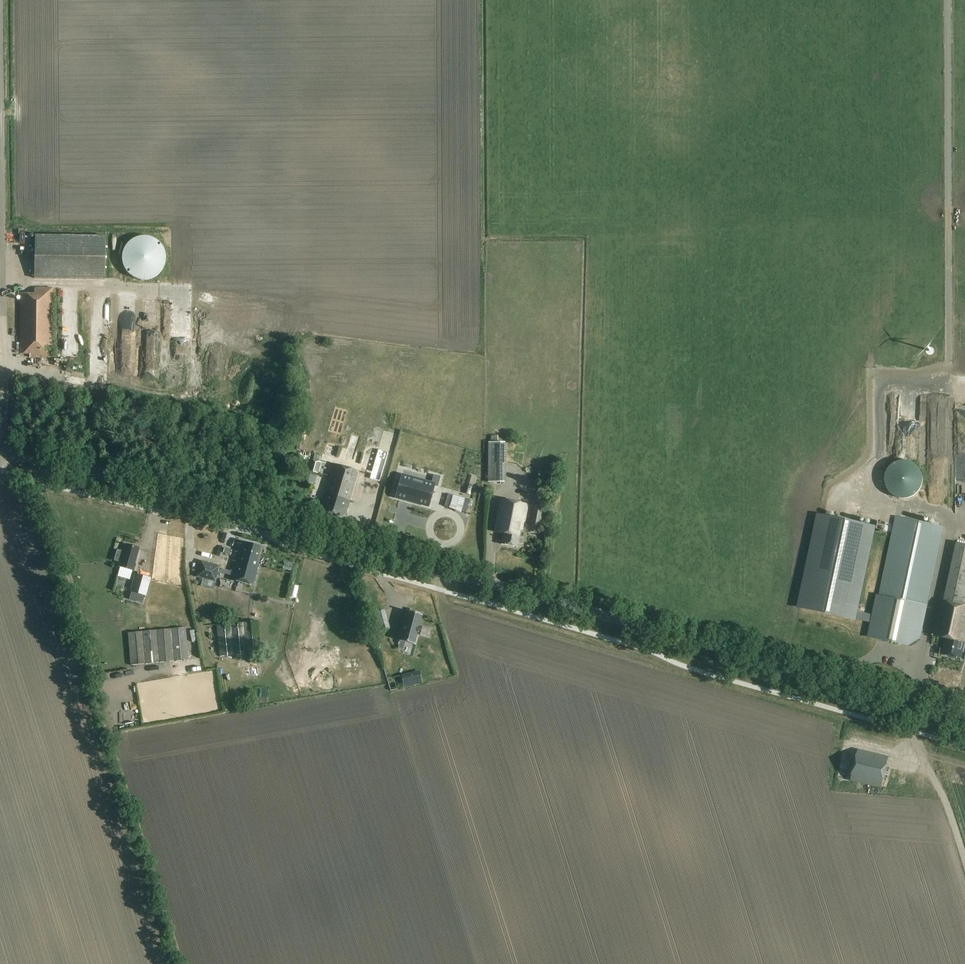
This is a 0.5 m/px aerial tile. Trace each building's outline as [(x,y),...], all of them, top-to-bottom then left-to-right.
[(14,249),(24,247),(22,236),(12,238),(14,249)] [(105,280),(106,236),(35,236),(35,280),(105,280)] [(166,266),(167,258),(166,251),(162,245),(156,240),(150,237),(142,236),(135,238),(129,242),(124,248),(122,255),(122,263),(124,270),(129,276),(136,280),(143,281),(150,281),(157,278),(162,272),(166,266)] [(52,359),(53,288),(35,288),(35,295),(20,295),(20,354),(30,354),(30,359),(52,359)] [(126,321),(136,321),(135,304),(125,305),(126,321)] [(532,436),(533,447),(544,447),(543,436),(532,436)] [(498,443),(492,443),(488,443),(488,483),(505,483),(505,443),(498,443)] [(531,464),(540,464),(541,449),(532,449),(531,464)] [(513,461),(522,461),(521,452),(513,453),(513,461)] [(318,473),(321,463),(311,460),(308,471),(318,473)] [(902,460),(894,463),(888,468),(885,476),(885,484),(888,492),(894,497),(902,500),(910,499),(918,495),(923,488),(924,480),(922,472),(918,465),(910,461),(902,460)] [(343,519),(357,471),(333,464),(324,493),(325,494),(320,512),(343,519)] [(396,502),(429,511),(435,492),(402,482),(396,502)] [(545,508),(548,494),(537,492),(534,506),(545,508)] [(448,494),(444,506),(450,508),(453,496),(448,494)] [(464,499),(461,511),(466,513),(470,500),(464,499)] [(522,531),(527,505),(500,499),(494,532),(503,534),(501,545),(516,548),(519,530),(522,531)] [(536,534),(541,511),(534,509),(529,532),(536,534)] [(858,612),(877,527),(818,514),(798,608),(873,624),(870,638),(879,640),(880,637),(885,639),(885,641),(919,649),(944,527),(895,517),(874,616),(858,612)] [(201,561),(196,577),(215,583),(218,573),(229,576),(228,579),(253,585),(263,547),(243,542),(243,544),(238,543),(236,551),(240,552),(238,562),(233,561),(230,573),(219,570),(220,567),(201,561)] [(956,543),(946,594),(942,593),(940,600),(964,605),(964,545),(956,543)] [(121,568),(135,571),(141,549),(127,546),(125,552),(118,550),(115,561),(122,563),(121,568)] [(135,574),(131,589),(147,594),(151,578),(135,574)] [(939,601),(932,636),(946,639),(943,655),(954,657),(953,659),(958,660),(958,658),(961,658),(964,642),(964,643),(964,606),(939,601)] [(410,611),(408,611),(405,622),(404,621),(398,640),(414,644),(417,634),(419,634),(422,627),(419,626),(423,615),(416,613),(417,611),(411,609),(410,611)] [(377,624),(378,630),(388,627),(387,621),(377,624)] [(258,622),(217,626),(220,657),(250,655),(250,663),(262,662),(258,622)] [(138,665),(189,660),(186,628),(128,633),(131,663),(138,662),(138,665)] [(279,677),(287,677),(286,669),(278,670),(279,677)] [(236,675),(240,685),(246,682),(242,672),(236,675)] [(402,675),(404,687),(423,683),(420,672),(402,675)] [(881,787),(888,757),(857,750),(850,780),(881,787)]
